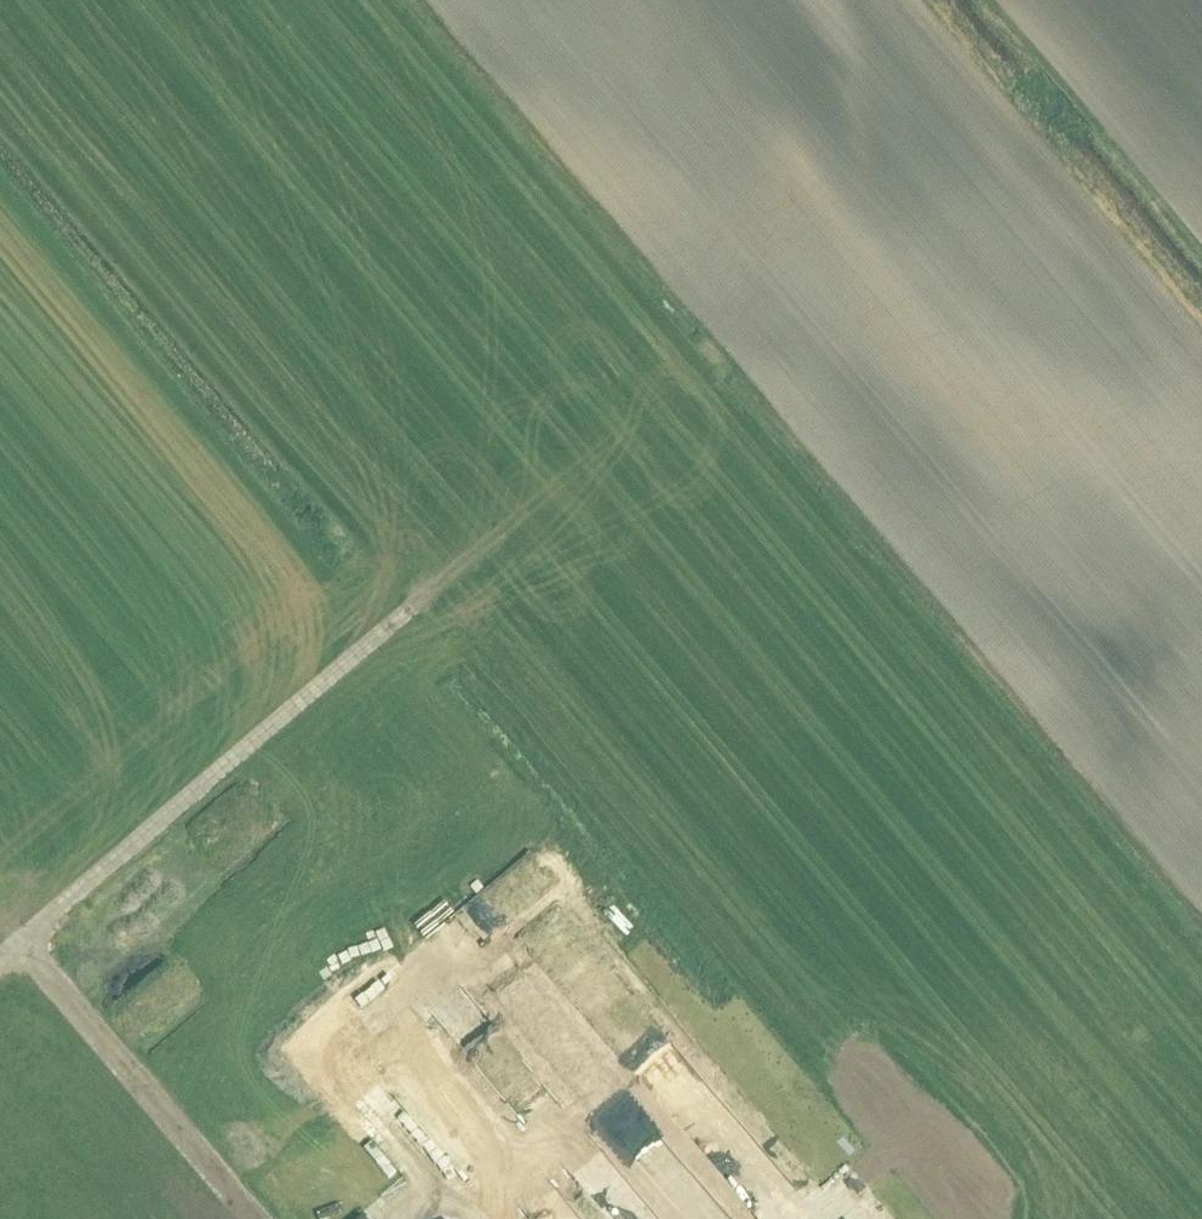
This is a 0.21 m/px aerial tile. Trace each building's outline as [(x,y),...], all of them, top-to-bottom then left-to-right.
[(495,879),(521,907),(550,879),(524,852),(495,879)] [(391,969),(349,1006),(362,1021),(405,984),(391,969)]
